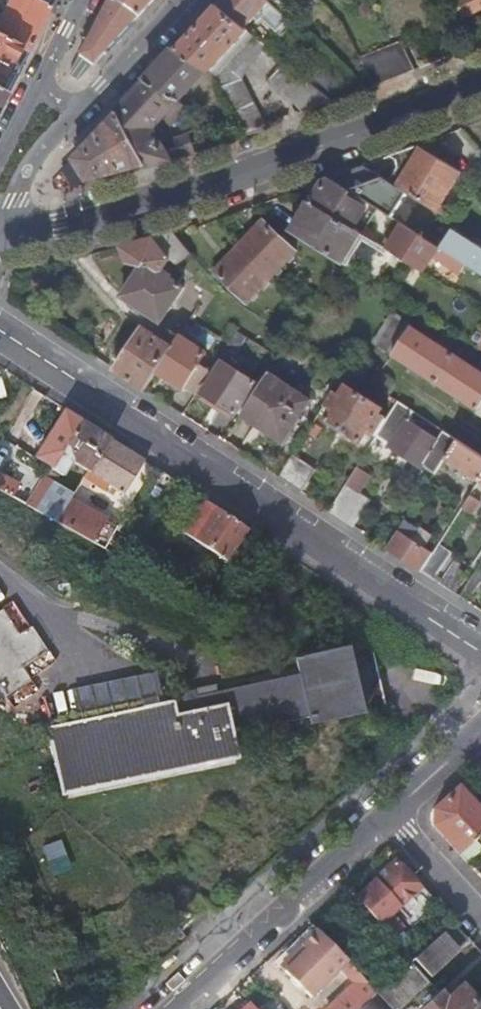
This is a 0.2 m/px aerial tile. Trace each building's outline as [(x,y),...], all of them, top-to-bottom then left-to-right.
[(0,18),(0,38),(27,52),(50,7),(37,0),(9,0),(0,18)] [(121,0),(110,0),(83,53),(97,63),(142,14),(121,0)] [(142,14),(155,0),(121,0),(142,14)] [(268,0),(223,0),(217,6),(245,30),(255,18),(259,22),(263,19),(277,32),(290,20),(279,10),(268,0)] [(279,10),(289,0),(268,0),(279,10)] [(480,11),(480,0),(456,0),(446,4),(455,23),(480,11)] [(245,30),(217,6),(176,50),(208,70),(212,72),(220,89),(233,83),(217,67),(244,37),(249,40),(252,36),(245,30)] [(290,20),(277,32),(283,37),(295,24),(290,20)] [(263,45),(252,36),(249,40),(244,37),(217,67),(233,83),(242,79),(243,81),(247,69),(266,48),(263,45)] [(5,96),(27,52),(0,38),(0,93),(5,96)] [(362,57),(375,87),(406,75),(415,72),(402,42),(362,57)] [(208,70),(176,50),(147,82),(178,102),(183,97),(203,75),(208,70)] [(81,79),(97,63),(83,53),(72,73),(81,79)] [(270,81),(304,113),(332,103),(309,84),(285,64),(270,81)] [(309,84),(332,103),(355,94),(322,68),(309,84)] [(212,72),(208,70),(203,75),(207,78),(212,72)] [(207,78),(203,75),(183,97),(187,101),(207,78)] [(242,79),(233,83),(220,89),(243,135),(265,127),(266,127),(243,81),(242,79)] [(178,102),(147,82),(118,113),(147,166),(184,157),(195,153),(188,136),(170,144),(171,148),(165,150),(153,129),(178,102)] [(147,166),(118,113),(75,160),(89,181),(147,166)] [(423,148),(399,187),(415,197),(443,214),(446,209),(441,205),(462,171),(423,148)] [(330,179),(352,193),(399,222),(415,197),(399,187),(366,167),(330,179)] [(323,182),(310,202),(354,229),(366,209),(349,198),(352,193),(330,179),(323,182)] [(310,202),(293,231),(344,263),(362,235),(361,233),(354,229),(310,202)] [(263,221),(239,247),(272,278),(295,252),(263,221)] [(442,248),(402,224),(386,249),(405,260),(409,254),(427,264),(433,256),(459,272),(466,263),(442,248)] [(361,233),(362,235),(373,241),(376,235),(364,227),(361,233)] [(442,248),(466,263),(480,273),(480,249),(453,231),(442,248)] [(153,239),(169,260),(178,265),(191,254),(173,234),(153,239)] [(166,264),(169,260),(153,239),(121,248),(129,266),(141,269),(123,297),(162,322),(183,288),(178,285),(183,276),(166,264)] [(272,278),(239,247),(215,273),(248,302),(272,278)] [(375,343),(394,355),(412,327),(414,324),(395,312),(375,343)] [(394,355),(436,383),(454,354),(412,327),(394,355)] [(143,330),(117,371),(147,390),(158,372),(173,348),(164,343),(143,330)] [(171,331),(164,343),(173,348),(181,336),(171,331)] [(207,353),(181,336),(173,348),(158,372),(185,389),(207,353)] [(436,383),(478,410),(480,405),(480,372),(454,354),(436,383)] [(237,416),(257,383),(224,363),(204,395),(237,416)] [(311,400),(269,373),(243,415),(285,442),(311,400)] [(377,435),(387,419),(380,414),(383,408),(349,387),(342,397),(336,394),(329,404),(336,409),(328,421),(362,442),(369,431),(377,435)] [(447,458),(458,441),(444,432),(439,439),(409,420),(414,412),(399,402),(387,419),(377,435),(392,444),(390,447),(422,467),(424,465),(437,474),(447,458)] [(89,471),(110,439),(64,410),(34,457),(64,475),(73,461),(89,471)] [(110,439),(89,471),(123,493),(143,461),(110,439)] [(480,480),(480,455),(458,441),(447,458),(480,480)] [(317,470),(295,455),(280,478),(303,493),(317,470)] [(371,475),(358,467),(330,511),(355,527),(370,502),(359,494),(371,475)] [(57,521),(70,500),(75,493),(56,482),(47,495),(42,493),(28,505),(57,521)] [(480,502),(471,495),(463,508),(473,514),(480,502)] [(246,527),(198,496),(177,528),(232,564),(239,553),(233,549),(246,527)] [(70,500),(57,521),(105,548),(118,526),(70,500)] [(419,528),(408,520),(389,550),(422,572),(435,553),(413,539),(419,528)] [(422,572),(435,580),(452,553),(440,545),(435,553),(422,572)] [(458,557),(440,584),(453,592),(470,566),(458,557)] [(47,651),(17,599),(0,609),(0,681),(7,693),(34,678),(26,664),(47,651)] [(375,641),(297,656),(300,672),(210,691),(197,693),(197,687),(186,689),(173,701),(48,726),(61,794),(239,758),(234,731),(309,716),(310,722),(388,706),(375,641)] [(79,712),(162,703),(159,673),(76,682),(79,712)] [(465,780),(433,809),(432,824),(460,854),(475,839),(480,834),(480,807),(478,809),(470,799),(477,792),(465,780)] [(475,839),(460,854),(467,862),(480,849),(480,846),(475,839)] [(379,925),(390,937),(402,926),(390,912),(396,906),(414,924),(436,902),(399,862),(396,865),(394,862),(359,892),(374,907),(369,912),(379,925)] [(326,922),(342,941),(358,928),(383,955),(383,957),(398,974),(405,967),(411,962),(390,937),(379,925),(354,897),(326,922)] [(320,926),(317,930),(321,934),(325,931),(320,926)] [(321,934),(317,930),(301,945),(305,949),(284,971),(309,997),(347,962),(321,934)] [(443,932),(414,959),(428,975),(458,949),(443,932)] [(349,963),(349,964),(377,993),(385,986),(375,975),(380,970),(362,951),(349,963)] [(349,964),(342,970),(355,983),(327,1008),(359,1008),(377,993),(349,964)] [(405,967),(398,974),(385,986),(377,993),(391,1008),(480,1008),(461,987),(446,1000),(439,992),(433,997),(405,967)] [(257,1008),(278,1008),(268,999),(257,1008)]
